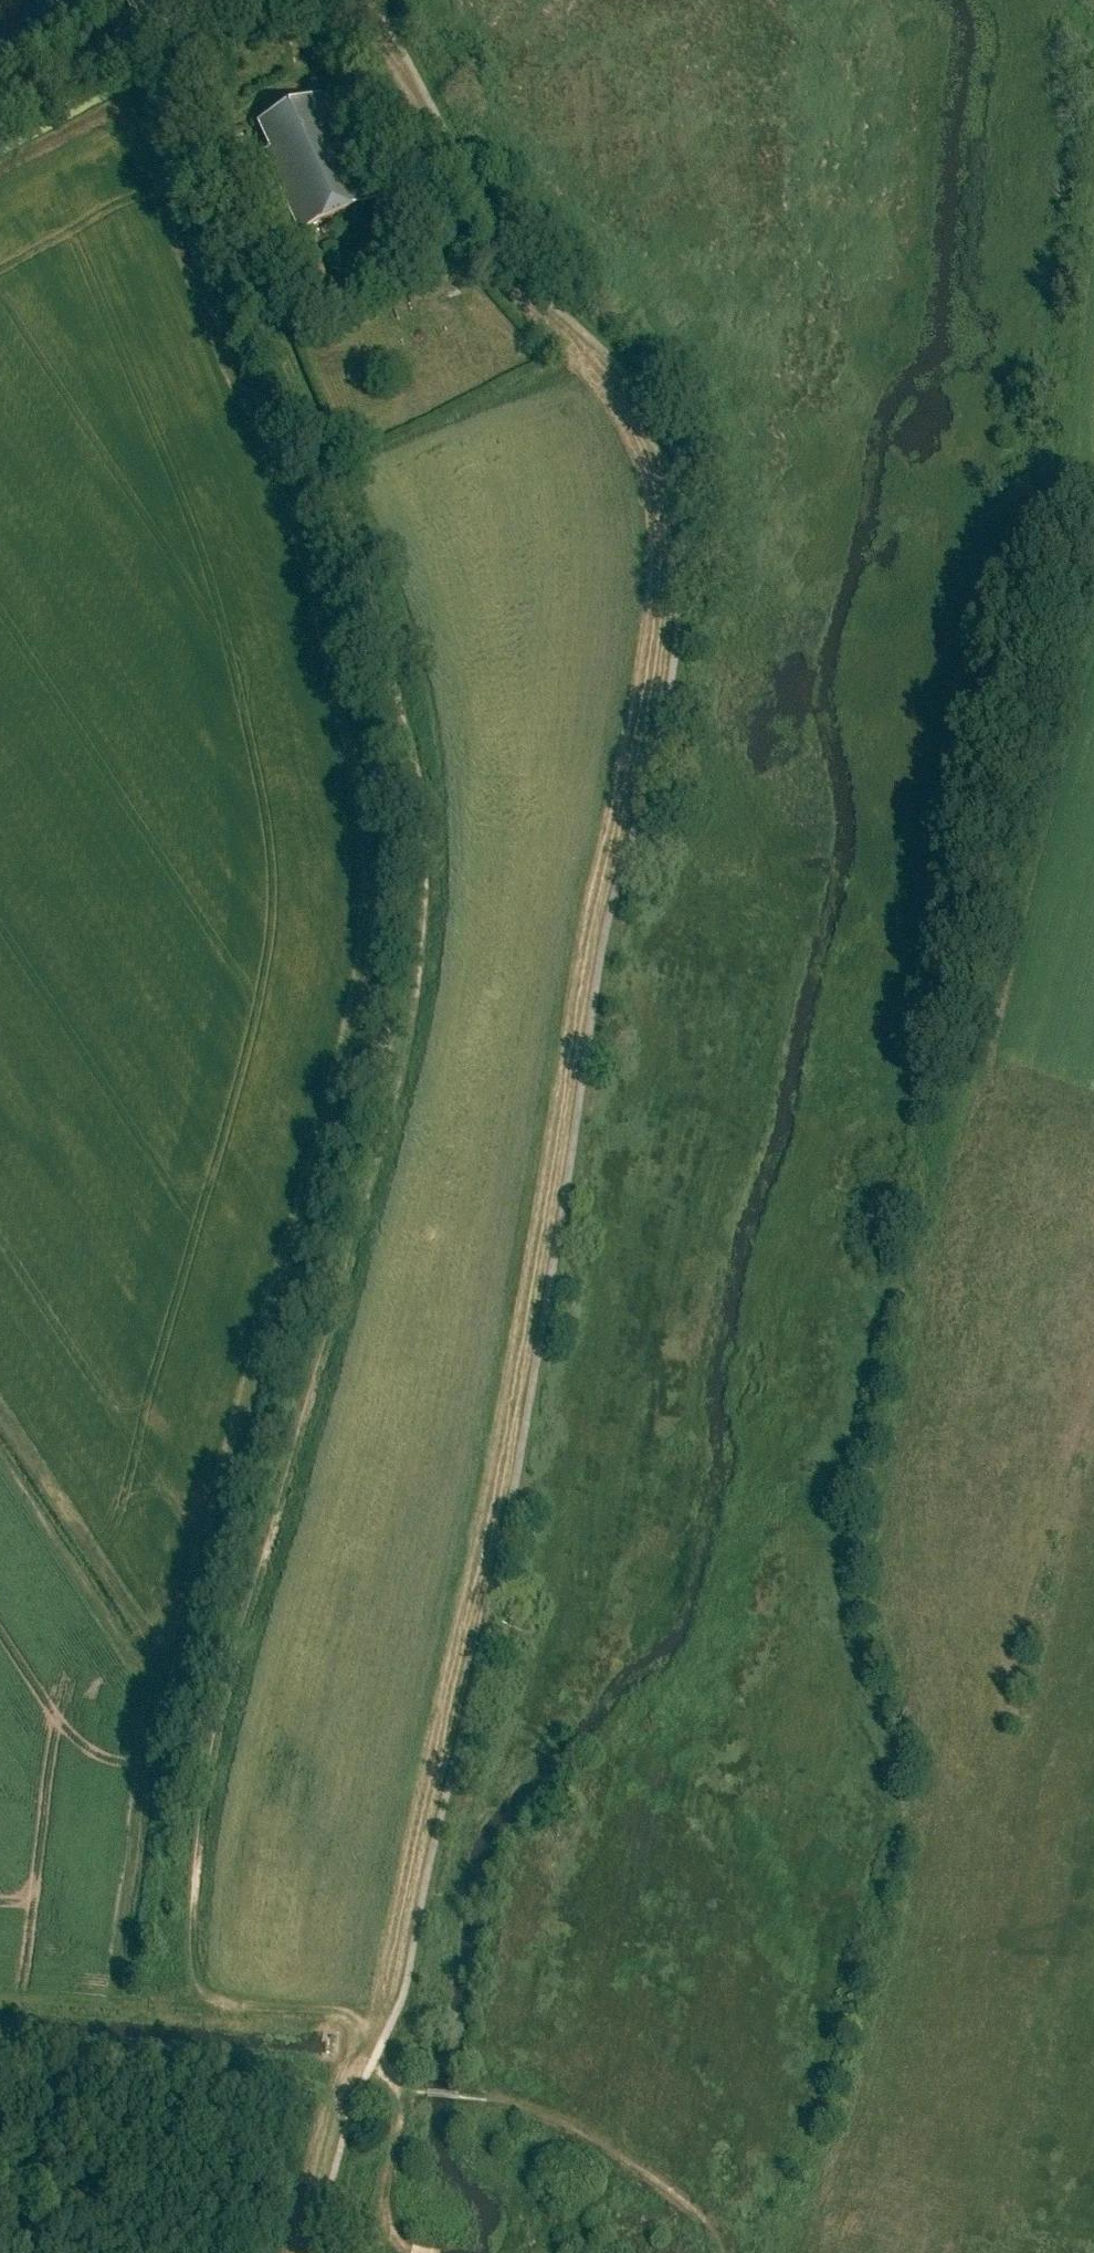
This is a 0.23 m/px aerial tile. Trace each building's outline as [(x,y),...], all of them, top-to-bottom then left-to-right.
[(304,238),(381,203),(331,94),(261,127),(273,153),(266,156),(304,238)]
